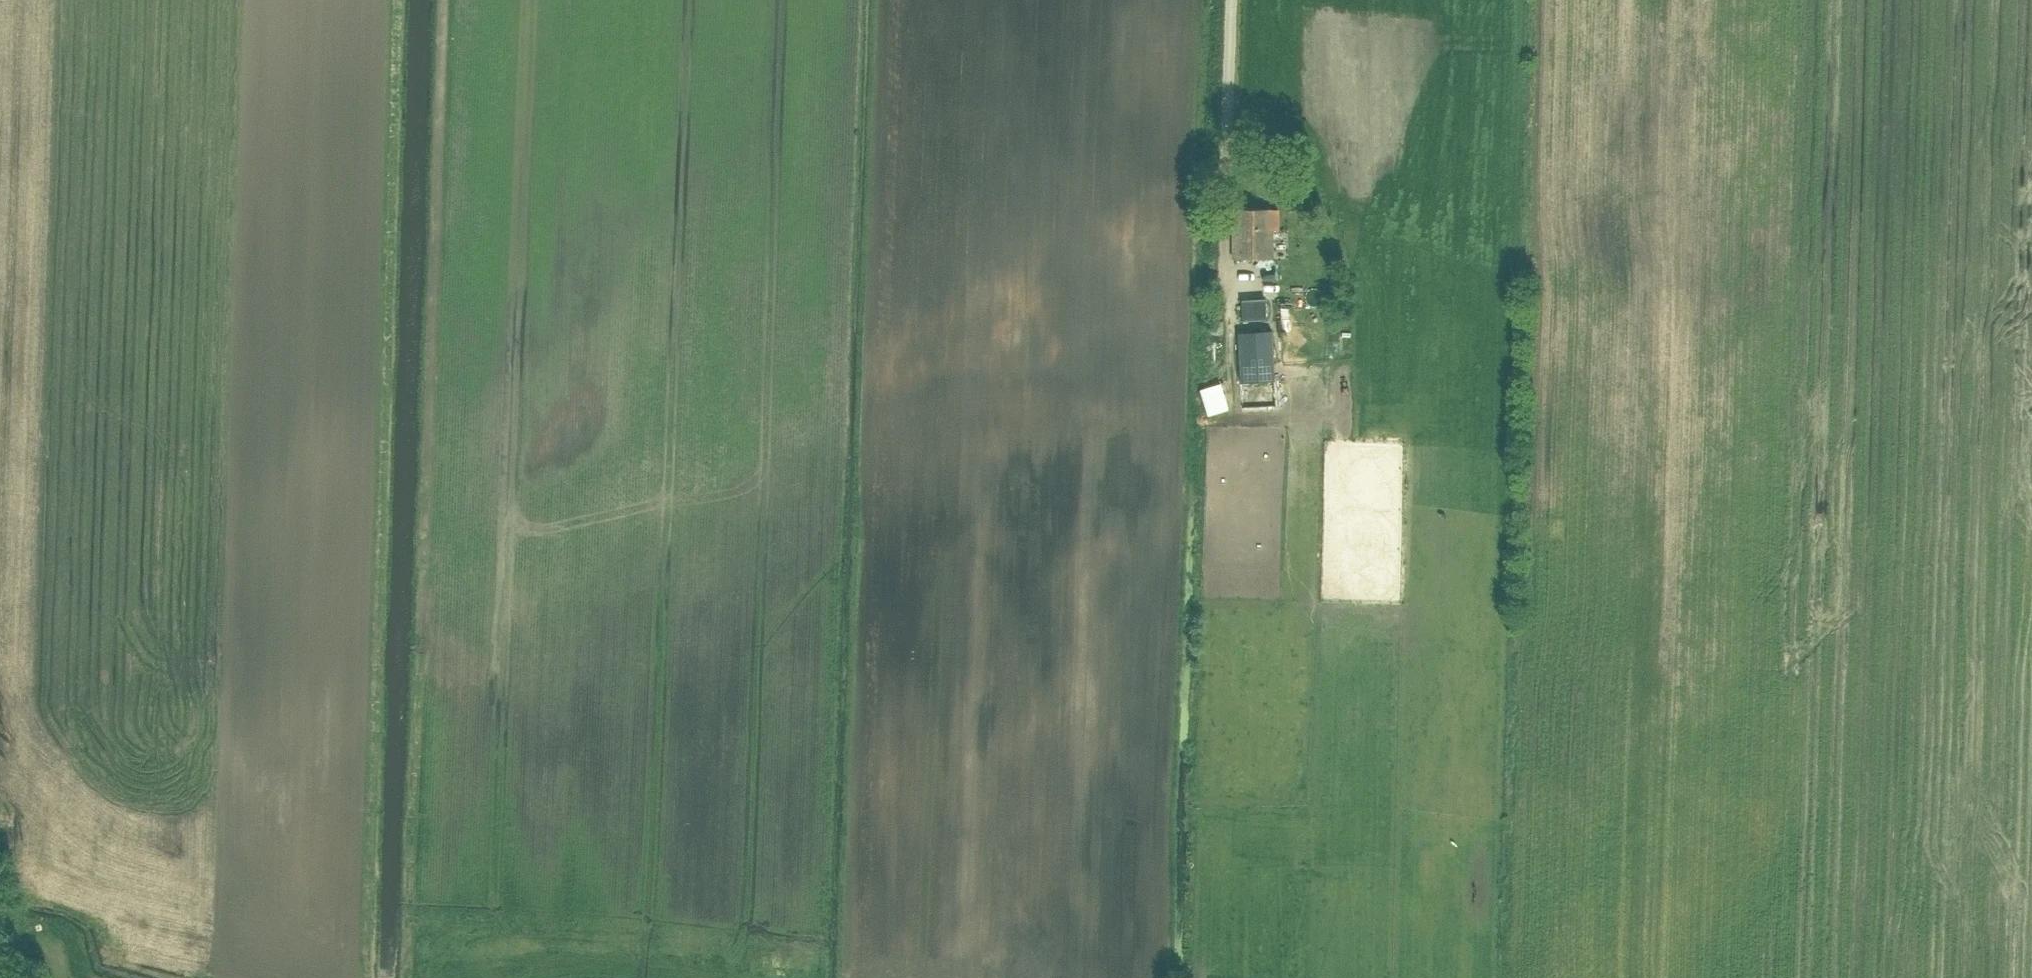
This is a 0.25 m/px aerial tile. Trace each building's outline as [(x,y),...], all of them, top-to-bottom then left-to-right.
[(1269,209),(1269,207),(1232,208),(1232,255),(1270,255),(1269,226),(1277,226),(1277,209),(1269,209)] [(1266,319),(1264,299),(1240,301),(1242,320),(1266,319)] [(1273,381),(1270,331),(1237,333),(1240,383),(1273,381)] [(1265,400),(1265,411),(1290,410),(1290,399),(1265,400)]
